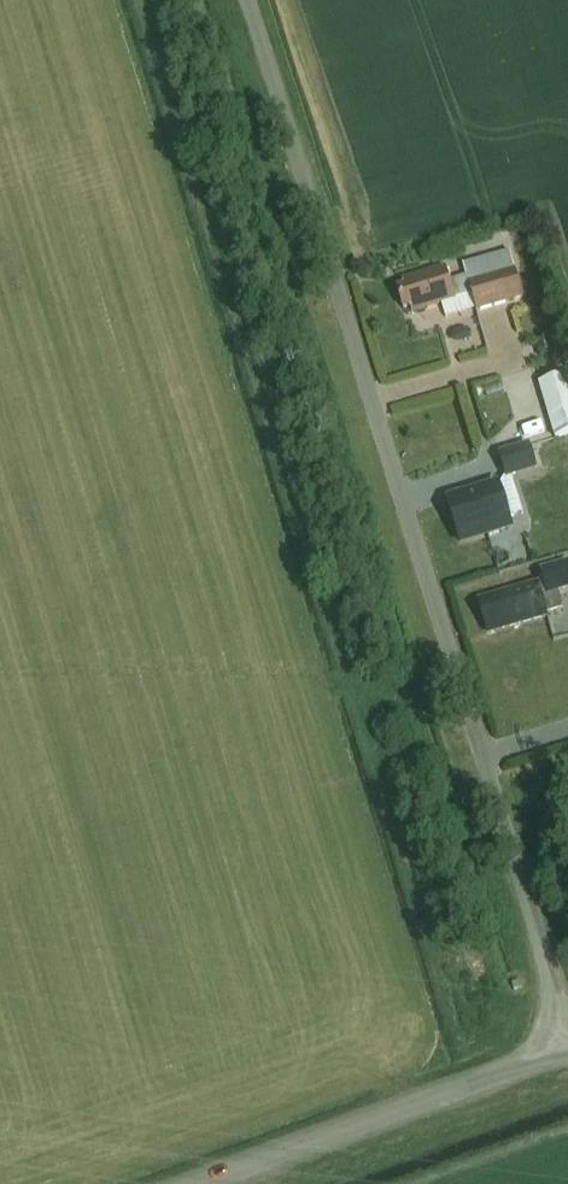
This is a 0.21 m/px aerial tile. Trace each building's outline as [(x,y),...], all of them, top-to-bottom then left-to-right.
[(510,252),(464,265),(467,277),(469,284),(516,271),(510,252)] [(471,294),(462,265),(401,284),(403,288),(395,291),(401,310),(408,308),(410,314),(471,294)] [(516,271),(469,284),(477,313),(524,300),(516,271)] [(543,344),(538,350),(541,358),(548,359),(553,353),(551,346),(543,344)] [(567,434),(567,375),(541,383),(557,437),(567,434)] [(508,479),(539,470),(530,443),(499,453),(508,479)] [(461,546),(515,529),(500,480),(446,497),(461,546)] [(478,608),(484,627),(492,625),(494,632),(546,616),(545,613),(560,609),(556,593),(567,589),(567,572),(566,564),(539,572),(543,584),(537,585),(537,584),(484,599),(486,605),(478,608)]
